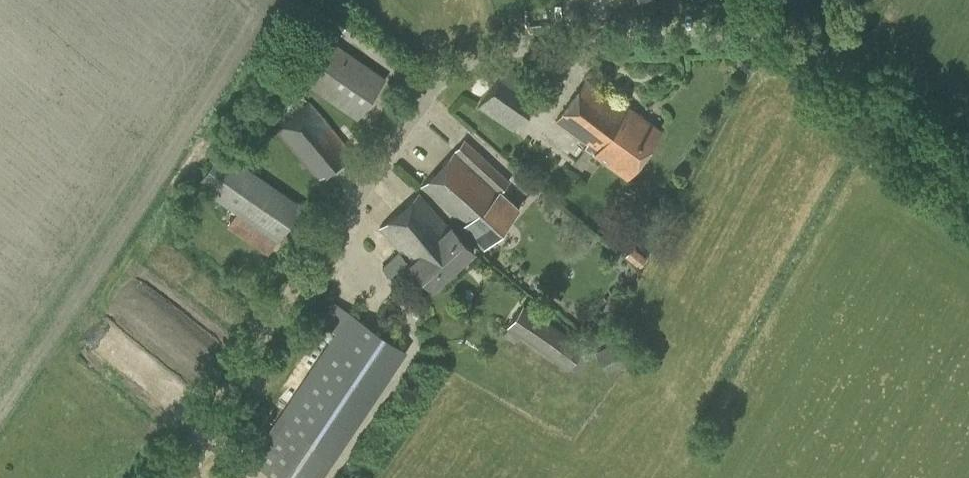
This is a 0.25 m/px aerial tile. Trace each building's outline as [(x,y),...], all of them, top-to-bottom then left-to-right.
[(357,118),(386,77),(316,28),(288,69),(357,118)] [(519,123),(542,86),(507,64),(483,98),(462,85),(459,88),(451,102),(518,148),(530,130),(519,123)] [(628,107),(585,78),(554,120),(587,144),(585,146),(594,153),(595,153),(627,176),(661,129),(629,106),(628,107)] [(319,178),(352,151),(310,101),(275,126),(319,178)] [(483,244),(518,207),(500,191),(507,182),(464,141),(453,154),(420,185),(434,199),(483,244)] [(268,253),(276,243),(302,205),(221,149),(197,183),(236,213),(227,226),(268,253)] [(449,225),(419,192),(379,226),(399,250),(382,266),(395,279),(410,262),(433,286),(474,249),(450,223),(449,225)] [(652,249),(659,238),(643,227),(636,238),(652,249)] [(407,350),(333,300),(321,317),(333,325),(330,329),(334,332),(250,459),(278,477),(321,477),(407,350)] [(567,368),(583,345),(523,302),(506,325),(567,368)] [(607,372),(628,360),(616,340),(595,351),(607,372)]
